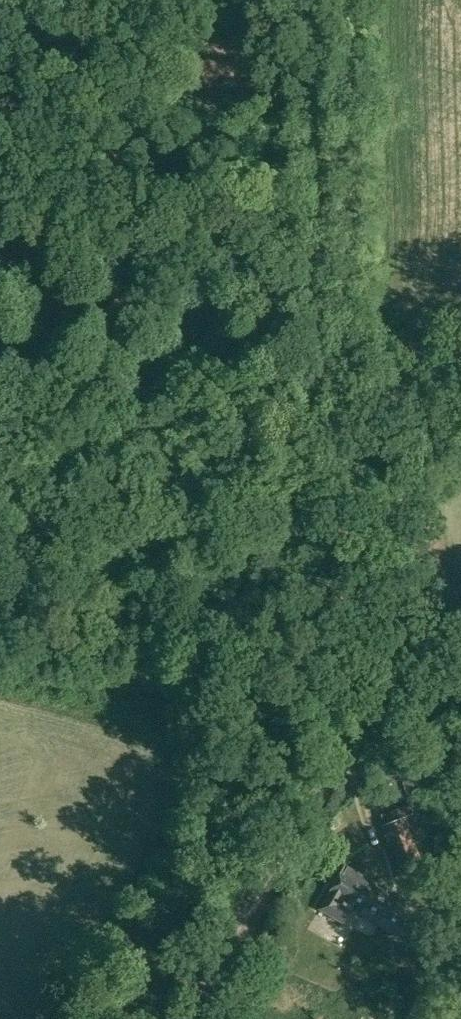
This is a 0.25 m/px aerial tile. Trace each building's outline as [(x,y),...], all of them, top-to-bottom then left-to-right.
[(413,837),(421,833),(408,803),(381,814),(385,824),(383,825),(398,867),(428,855),(423,841),(416,844),(413,837)] [(412,914),(408,911),(412,904),(344,865),(319,908),(343,922),(351,909),(398,937),(412,914)]
